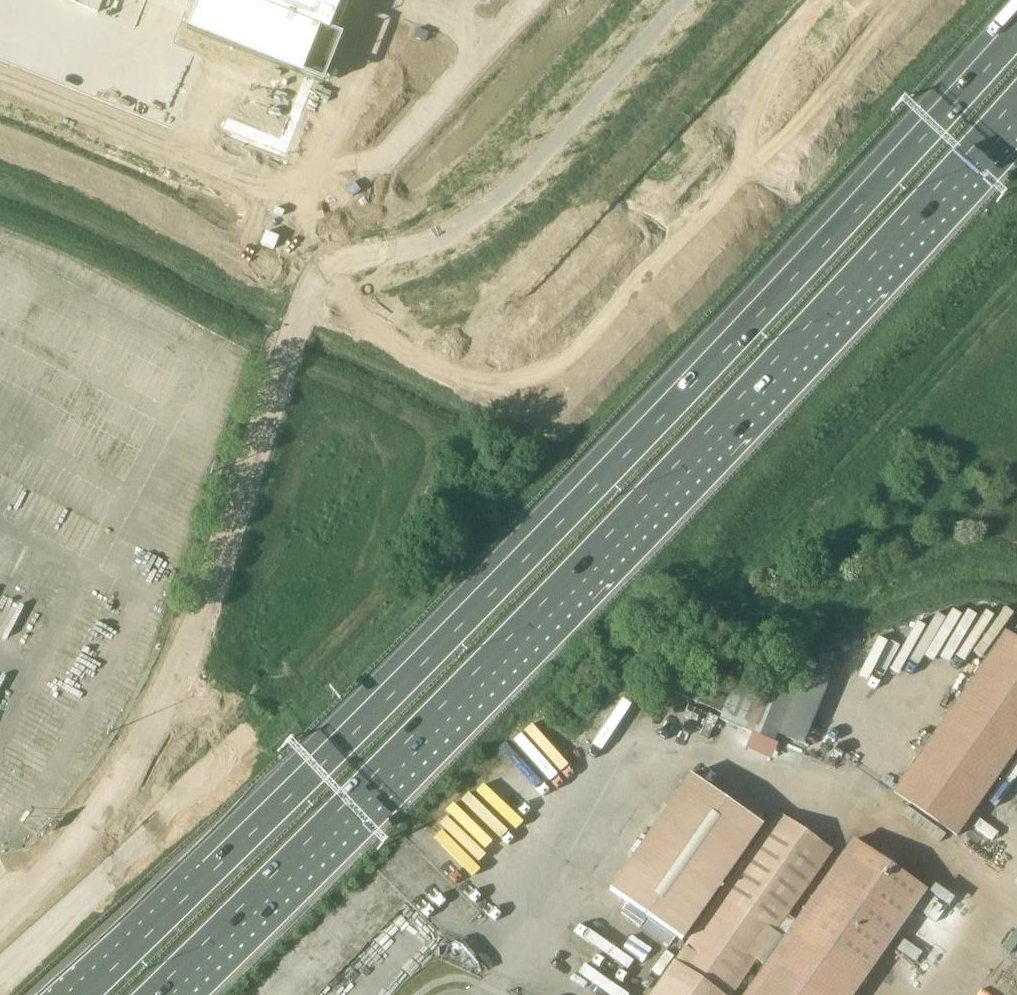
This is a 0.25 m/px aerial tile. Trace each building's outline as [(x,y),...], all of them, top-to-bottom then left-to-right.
[(191,27),(326,81),(347,30),(333,24),(342,0),(202,0),(191,27)] [(417,29),(414,37),(425,42),(429,33),(417,29)] [(235,104),(227,124),(284,146),(292,126),(291,126),(235,104)] [(276,208),(273,213),(283,217),(285,211),(276,208)] [(266,232),(261,244),(274,250),(279,237),(266,232)] [(1004,633),(969,684),(1016,717),(1016,642),(1004,633)] [(666,664),(657,685),(722,713),(731,688),(705,681),(666,664)] [(719,720),(774,742),(792,699),(793,696),(772,692),(733,684),(731,688),(722,713),(719,720)] [(1016,750),(1016,717),(969,684),(933,735),(997,779),(1016,750)] [(894,792),(957,836),(997,779),(933,735),(894,792)] [(647,932),(674,951),(762,825),(690,775),(609,890),(655,922),(647,932)] [(779,813),(722,895),(775,932),(832,850),(779,813)] [(765,965),(761,970),(797,994),(854,994),(926,892),(852,841),(784,938),(765,965)] [(775,932),(722,895),(677,960),(726,994),(730,994),(756,959),(765,965),(784,938),(775,932)] [(677,960),(652,994),(726,994),(677,960)] [(761,970),(744,994),(797,994),(761,970)]
